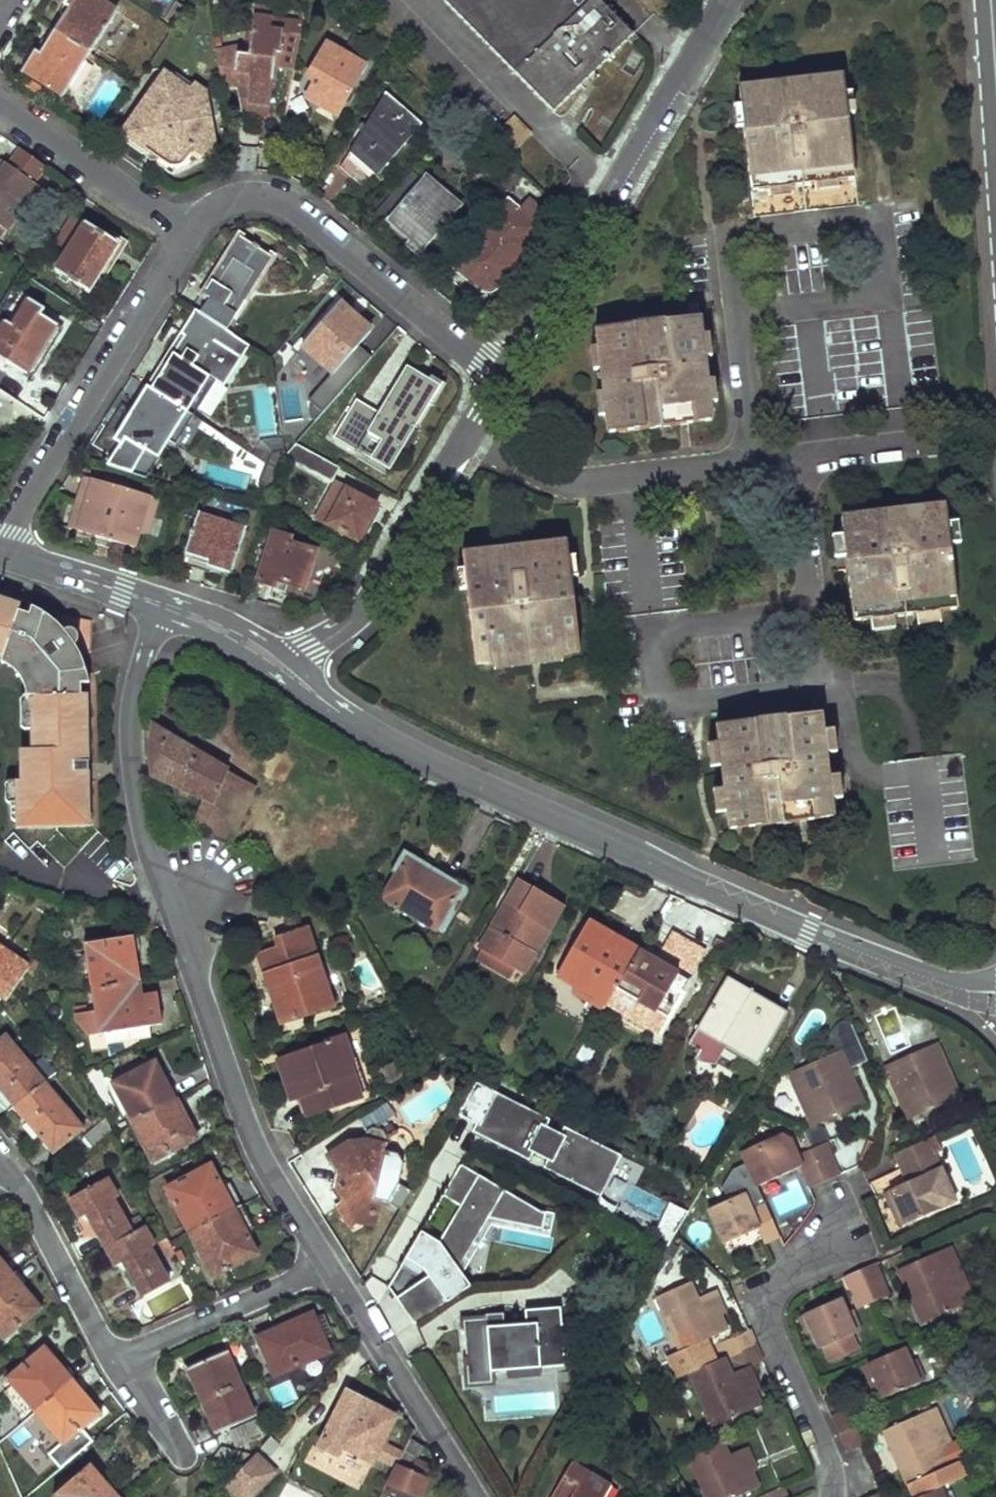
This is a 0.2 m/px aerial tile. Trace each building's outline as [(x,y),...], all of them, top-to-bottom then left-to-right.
[(55,33),(91,55),(118,12),(98,0),(68,0),(65,5),(70,9),(55,33)] [(557,116),(636,37),(599,0),(440,0),(557,116)] [(274,11),(257,9),(251,46),(217,52),(221,84),(249,88),(247,103),(270,107),(277,54),(282,56),(285,35),(301,37),(304,25),(273,21),(274,11)] [(37,52),(26,69),(66,94),(91,55),(55,33),(42,54),(37,52)] [(315,83),(307,97),(338,113),(367,66),(331,45),(309,80),(315,83)] [(192,90),(166,71),(124,134),(181,171),(210,157),(217,146),(206,90),(195,83),(192,90)] [(848,78),(743,89),(756,218),(862,208),(848,78)] [(389,97),(343,164),(356,174),(365,165),(378,176),(422,126),(389,97)] [(269,113),(270,107),(247,103),(246,110),(269,113)] [(6,230),(8,231),(38,187),(33,184),(43,170),(18,152),(7,168),(1,163),(0,164),(0,239),(6,230)] [(516,169),(503,184),(509,191),(523,175),(516,169)] [(407,177),(378,212),(423,249),(459,211),(447,200),(450,195),(429,176),(426,180),(413,171),(407,177)] [(550,216),(530,199),(520,212),(509,202),(452,266),(478,287),(484,290),(489,291),(494,290),(498,289),(502,284),(538,245),(531,239),(550,216)] [(76,241),(57,271),(88,291),(118,244),(73,216),(63,233),(76,241)] [(202,293),(192,307),(228,329),(273,258),(240,239),(205,294),(202,293)] [(0,337),(0,358),(34,379),(55,346),(50,342),(60,326),(43,315),(47,310),(32,301),(15,327),(9,323),(0,337)] [(338,304),(303,347),(333,372),(326,383),(339,393),(364,366),(367,362),(354,353),(371,330),(338,304)] [(703,317),(598,328),(607,415),(625,413),(627,430),(696,423),(695,405),(712,403),(703,317)] [(135,406),(120,429),(148,447),(145,453),(157,461),(169,444),(176,448),(196,416),(191,413),(212,378),(175,354),(140,409),(135,406)] [(357,400),(334,438),(364,456),(375,436),(383,441),(373,459),(389,470),(401,451),(405,453),(418,432),(414,430),(440,386),(408,367),(380,413),(357,400)] [(695,405),(696,423),(714,421),(712,403),(695,405)] [(625,413),(607,415),(609,432),(627,430),(625,413)] [(339,467),(295,443),(284,455),(331,481),(339,467)] [(77,531),(90,479),(81,477),(67,528),(77,531)] [(90,479),(77,531),(96,535),(114,540),(135,545),(139,528),(148,494),(90,479)] [(376,505),(347,488),(336,482),(317,515),(328,522),(357,539),(376,505)] [(160,497),(148,494),(139,528),(151,531),(160,497)] [(948,507),(845,518),(854,606),(871,604),(873,623),(942,615),(940,597),(957,594),(948,507)] [(197,511),(185,549),(213,558),(210,566),(231,573),(246,526),(197,511)] [(274,532),(258,581),(276,587),(278,579),(304,588),(316,551),(290,542),(291,538),(274,532)] [(114,540),(96,535),(94,543),(112,547),(114,540)] [(570,538),(465,550),(475,642),(494,639),(496,654),(564,647),(563,631),(580,630),(570,538)] [(940,597),(942,615),(959,613),(957,594),(940,597)] [(24,826),(88,826),(88,779),(75,778),(75,771),(90,771),(90,760),(75,760),(75,752),(87,751),(86,692),(82,691),(82,680),(90,680),(90,654),(89,647),(88,641),(86,635),(83,630),(79,625),(74,621),(69,618),(62,615),(36,607),(33,615),(22,611),(23,608),(0,600),(0,656),(6,658),(7,655),(16,657),(23,661),(28,664),(33,669),(36,674),(38,680),(38,686),(38,694),(34,694),(34,749),(23,748),(23,780),(19,780),(19,803),(24,803),(24,826)] [(871,604),(854,606),(856,624),(873,623),(871,604)] [(563,631),(564,647),(565,653),(582,650),(580,630),(563,631)] [(494,639),(475,642),(477,662),(496,660),(496,654),(494,639)] [(7,655),(6,658),(4,665),(14,668),(20,671),(23,674),(26,679),(28,683),(28,694),(34,694),(38,694),(38,686),(38,680),(36,674),(33,669),(28,664),(23,661),(16,657),(7,655)] [(823,714),(719,726),(729,814),(746,812),(747,828),(817,821),(816,804),(833,802),(823,714)] [(191,819),(205,823),(226,777),(228,769),(152,724),(148,776),(180,788),(179,794),(184,796),(187,791),(200,796),(191,819)] [(205,823),(191,819),(190,824),(230,841),(252,787),(226,777),(205,823)] [(816,804),(817,821),(834,819),(833,802),(816,804)] [(746,812),(729,814),(730,830),(747,828),(746,812)] [(56,830),(41,846),(63,866),(78,849),(56,830)] [(395,916),(399,911),(441,934),(464,893),(403,859),(380,899),(394,908),(391,914),(395,916)] [(562,907),(518,882),(482,946),(485,948),(518,967),(524,971),(562,907)] [(613,997),(639,951),(590,922),(560,975),(578,985),(581,987),(585,981),(613,997)] [(277,945),(257,955),(282,1023),(334,1005),(305,925),(274,937),(277,945)] [(661,960),(691,975),(705,949),(675,934),(661,960)] [(87,942),(94,987),(142,980),(135,936),(87,942)] [(9,998),(17,986),(32,964),(0,944),(0,992),(9,998)] [(518,967),(485,948),(479,959),(511,978),(518,967)] [(639,951),(613,997),(628,1006),(633,997),(669,1018),(691,981),(639,951)] [(144,995),(142,980),(94,987),(98,1008),(90,1010),(78,1011),(79,1019),(90,1033),(101,1032),(148,1025),(163,1023),(159,993),(144,995)] [(613,997),(585,981),(581,987),(578,985),(575,991),(606,1009),(613,997)] [(717,993),(695,1031),(758,1066),(786,1015),(748,995),(741,1006),(717,993)] [(15,1107),(46,1080),(33,1065),(6,1033),(0,1038),(0,1089),(15,1107)] [(281,1073),(287,1091),(297,1089),(305,1107),(356,1090),(345,1058),(349,1057),(340,1033),(322,1039),(322,1041),(280,1055),(284,1071),(281,1073)] [(899,1099),(908,1095),(916,1116),(954,1099),(948,1083),(954,1081),(938,1044),(885,1067),(899,1099)] [(811,1102),(820,1123),(855,1108),(848,1092),(855,1089),(838,1052),(788,1074),(802,1106),(811,1102)] [(345,1058),(356,1090),(363,1088),(352,1056),(349,1057),(345,1058)] [(53,1074),(40,1058),(33,1065),(46,1080),(53,1074)] [(113,1090),(132,1125),(177,1101),(188,1095),(181,1083),(172,1087),(159,1065),(113,1090)] [(46,1080),(15,1107),(56,1154),(86,1127),(46,1080)] [(564,1126),(561,1133),(548,1127),(551,1120),(475,1081),(457,1115),(476,1124),(472,1132),(530,1162),(534,1153),(547,1160),(543,1168),(601,1197),(622,1155),(564,1126)] [(961,1096),(954,1081),(948,1083),(954,1099),(961,1096)] [(848,1092),(855,1108),(862,1105),(855,1089),(848,1092)] [(908,1119),(916,1116),(908,1095),(899,1099),(908,1119)] [(132,1125),(154,1165),(200,1142),(177,1101),(132,1125)] [(811,1102),(802,1106),(811,1127),(820,1123),(811,1102)] [(356,1215),(370,1219),(376,1193),(373,1192),(378,1173),(394,1177),(400,1157),(379,1124),(369,1122),(363,1125),(360,1140),(344,1136),(325,1148),(333,1160),(331,1168),(345,1172),(343,1179),(344,1180),(343,1185),(341,1193),(330,1200),(344,1222),(356,1215)] [(109,1123),(88,1141),(96,1150),(115,1135),(109,1123)] [(781,1137),(742,1154),(756,1186),(800,1168),(795,1157),(798,1156),(792,1143),(781,1137)] [(956,1203),(928,1138),(895,1153),(908,1181),(890,1190),(906,1224),(956,1203)] [(825,1143),(810,1151),(825,1183),(841,1176),(825,1143)] [(810,1190),(825,1183),(810,1151),(798,1156),(795,1157),(800,1168),(810,1190)] [(439,1241),(421,1231),(405,1259),(425,1270),(429,1276),(395,1298),(414,1325),(471,1287),(459,1269),(489,1219),(543,1231),(547,1213),(541,1212),(460,1164),(441,1196),(459,1206),(439,1241)] [(168,1190),(191,1234),(244,1206),(232,1185),(224,1189),(212,1167),(168,1190)] [(345,1172),(331,1168),(329,1174),(332,1178),(335,1182),(343,1185),(344,1180),(343,1179),(345,1172)] [(90,1213),(109,1248),(134,1235),(115,1199),(120,1196),(109,1177),(71,1198),(82,1217),(90,1213)] [(900,1228),(906,1224),(890,1190),(884,1193),(900,1228)] [(779,1237),(764,1204),(749,1211),(742,1196),(707,1211),(722,1245),(756,1230),(759,1236),(762,1244),(779,1237)] [(667,1248),(689,1213),(670,1203),(651,1239),(667,1248)] [(191,1234),(215,1277),(259,1254),(246,1231),(255,1226),(244,1206),(191,1234)] [(109,1248),(119,1266),(126,1263),(146,1297),(171,1283),(153,1247),(157,1245),(149,1227),(134,1235),(109,1248)] [(756,1230),(722,1245),(725,1251),(759,1236),(756,1230)] [(164,1244),(173,1263),(180,1259),(172,1244),(170,1241),(164,1244)] [(949,1247),(898,1270),(912,1301),(920,1297),(930,1319),(967,1303),(960,1287),(966,1284),(949,1247)] [(17,1273),(0,1251),(0,1287),(17,1273)] [(874,1265),(860,1271),(873,1302),(888,1295),(874,1265)] [(873,1302),(860,1271),(844,1279),(858,1308),(873,1302)] [(0,1287),(0,1334),(4,1340),(45,1309),(17,1273),(0,1287)] [(680,1330),(687,1346),(724,1329),(717,1314),(714,1308),(721,1304),(715,1289),(696,1297),(689,1282),(656,1297),(672,1333),(680,1330)] [(960,1287),(967,1303),(973,1300),(966,1284),(960,1287)] [(920,1297),(912,1301),(922,1322),(930,1319),(920,1297)] [(847,1313),(839,1299),(804,1315),(812,1331),(819,1349),(824,1347),(831,1363),(857,1351),(850,1336),(855,1333),(847,1313)] [(714,1308),(717,1314),(724,1311),(721,1304),(714,1308)] [(488,1319),(463,1321),(468,1386),(493,1384),(492,1373),(566,1367),(565,1350),(571,1350),(569,1325),(563,1325),(561,1307),(525,1310),(526,1324),(505,1326),(504,1313),(487,1315),(488,1319)] [(852,1311),(847,1313),(855,1333),(861,1331),(852,1311)] [(261,1339),(276,1376),(330,1352),(316,1315),(261,1339)] [(806,1334),(812,1331),(804,1315),(798,1317),(806,1334)] [(715,1343),(723,1360),(754,1346),(746,1329),(715,1343)] [(680,1330),(672,1333),(679,1349),(687,1346),(680,1330)] [(9,1379),(29,1403),(17,1414),(26,1423),(38,1413),(75,1379),(48,1345),(9,1379)] [(723,1360),(690,1375),(706,1410),(713,1406),(720,1421),(758,1404),(751,1389),(748,1384),(755,1381),(748,1366),(761,1360),(754,1346),(723,1360)] [(902,1350),(869,1365),(885,1400),(918,1384),(909,1364),(902,1350)] [(190,1369),(204,1401),(241,1386),(227,1353),(190,1369)] [(909,1364),(918,1384),(925,1381),(915,1361),(909,1364)] [(862,1368),(878,1403),(885,1400),(869,1365),(862,1368)] [(75,1379),(38,1413),(66,1446),(104,1412),(75,1379)] [(755,1381),(748,1384),(751,1389),(757,1387),(755,1381)] [(204,1401),(217,1432),(254,1416),(241,1386),(204,1401)] [(350,1394),(320,1449),(335,1458),(341,1446),(374,1464),(398,1419),(350,1394)] [(713,1406),(706,1410),(712,1425),(720,1421),(713,1406)] [(936,1409),(885,1432),(899,1463),(907,1459),(917,1482),(953,1465),(946,1449),(951,1446),(936,1409)] [(861,1445),(855,1429),(847,1412),(832,1418),(847,1452),(861,1445)] [(232,1431),(238,1445),(262,1436),(256,1421),(232,1431)] [(69,1461),(92,1442),(85,1434),(62,1452),(69,1461)] [(399,1467),(392,1481),(422,1496),(436,1469),(420,1461),(426,1447),(414,1440),(406,1454),(399,1467)] [(687,1456),(703,1491),(711,1487),(716,1496),(734,1496),(754,1488),(747,1473),(745,1466),(750,1464),(744,1447),(727,1455),(721,1441),(687,1456)] [(946,1449),(953,1465),(959,1462),(951,1446),(946,1449)] [(225,1448),(215,1460),(238,1470),(252,1456),(225,1448)] [(395,1448),(388,1461),(399,1467),(406,1454),(395,1448)] [(230,1485),(243,1496),(253,1496),(278,1471),(259,1454),(256,1457),(230,1485)] [(615,1485),(574,1460),(553,1496),(608,1496),(615,1485)] [(750,1464),(745,1466),(747,1473),(753,1470),(750,1464)] [(91,1465),(56,1496),(119,1496),(91,1465)] [(703,1491),(705,1496),(716,1496),(711,1487),(703,1491)] [(780,1487),(757,1496),(785,1496),(780,1487)]
